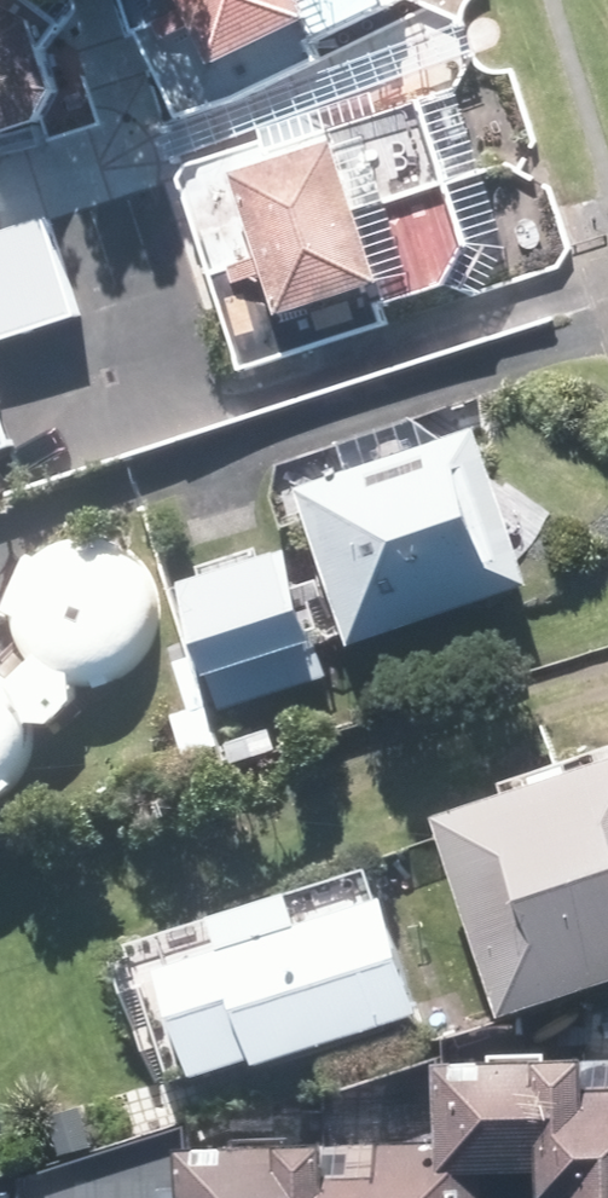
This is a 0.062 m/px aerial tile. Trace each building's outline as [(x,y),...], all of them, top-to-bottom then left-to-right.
[(75,114),(89,84),(63,8),(37,0),(17,0),(0,6),(0,138),(75,114)] [(134,77),(196,55),(269,21),(261,2),(266,0),(95,0),(134,77)] [(221,97),(147,120),(140,142),(200,327),(341,283),(335,265),(395,246),(419,198),(373,64),(328,77),(320,54),(219,86),(221,97)] [(91,303),(62,213),(0,232),(0,331),(91,303)] [(22,441),(0,369),(0,448),(22,441)] [(493,426),(321,484),(375,646),(547,590),(493,426)] [(124,676),(134,669),(143,660),(149,652),(155,639),(158,629),(160,616),(158,603),(154,593),(150,580),(143,571),(135,562),(125,555),(113,551),(102,547),(89,545),(77,547),(66,550),(54,555),(44,562),(35,571),(27,582),(23,592),(20,605),(18,615),(19,628),(24,640),(28,651),(35,660),(39,666),(26,680),(23,676),(12,669),(0,663),(0,803),(1,803),(12,796),(22,789),(31,780),(39,770),(45,757),(48,745),(49,732),(48,725),(68,725),(89,699),(88,686),(89,686),(101,685),(112,681),(124,676)] [(302,623),(214,652),(244,744),(332,717),(302,623)] [(428,828),(492,1026),(607,988),(607,770),(428,828)] [(416,893),(253,944),(290,1059),(453,1009),(416,893)] [(469,1081),(472,1136),(473,1170),(510,1169),(571,1166),(572,1197),(580,1197),(607,1196),(607,1075),(469,1081)] [(510,1169),(473,1170),(472,1136),(208,1146),(210,1197),(511,1197),(510,1169)]
